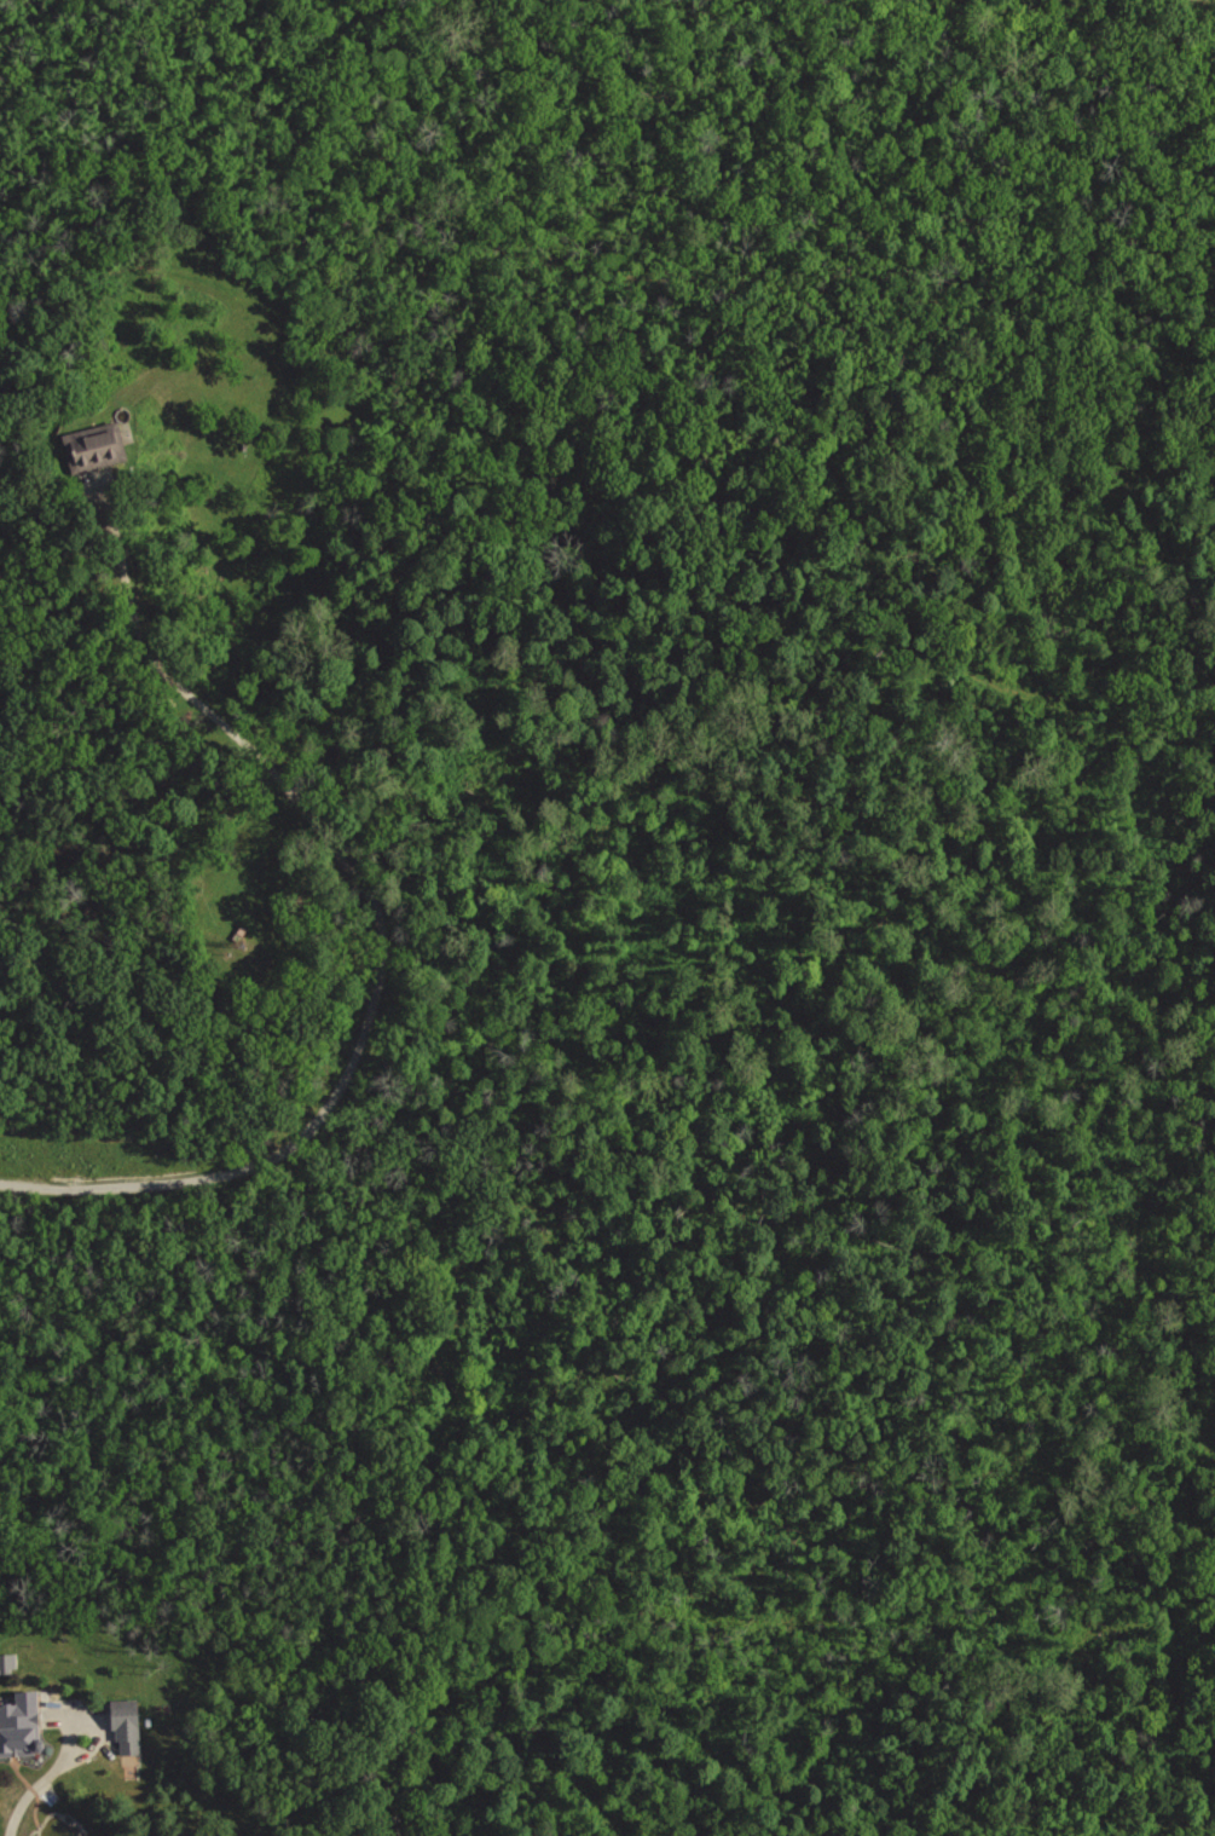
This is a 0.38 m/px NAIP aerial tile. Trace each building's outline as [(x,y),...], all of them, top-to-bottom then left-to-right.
[(58,432),(114,417),(123,456),(68,470),(58,432)] [(0,1655),(0,1659),(1,1674),(17,1674),(17,1654),(0,1655)] [(119,1756),(144,1755),(142,1700),(117,1701),(119,1756)] [(51,1755),(51,1740),(42,1740),(42,1706),(0,1707),(1,1730),(0,1730),(0,1756),(51,1755)]
